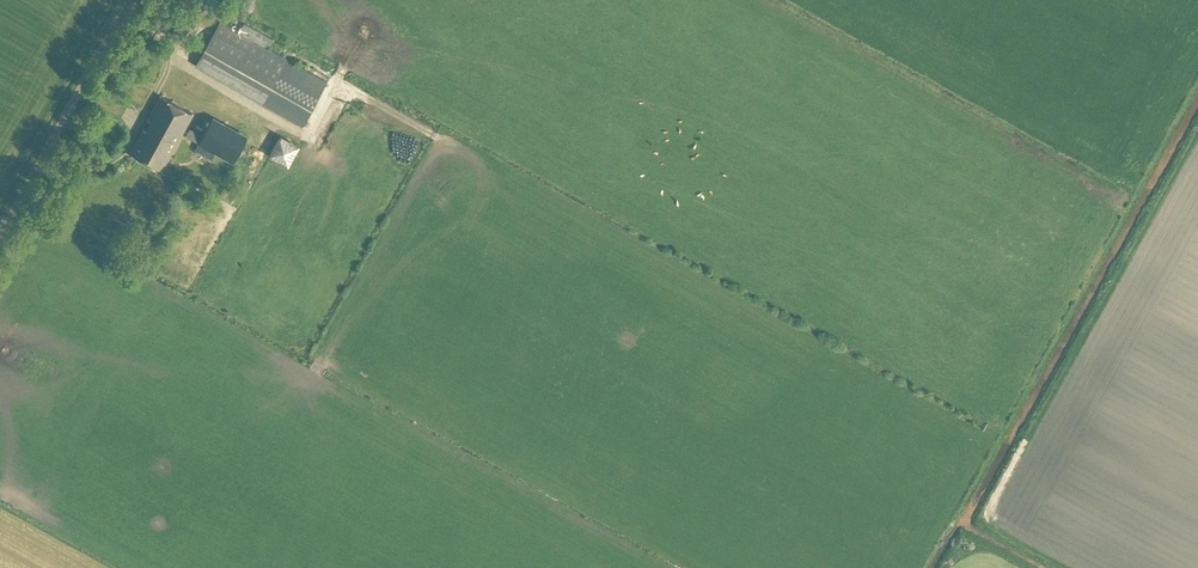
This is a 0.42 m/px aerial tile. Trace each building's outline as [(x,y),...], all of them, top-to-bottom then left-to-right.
[(183,4),(180,9),(186,13),(191,4),(186,1),(184,5),(183,4)] [(271,51),(277,41),(246,23),(240,33),(220,22),(197,64),(303,124),(326,82),(271,51)] [(162,169),(193,113),(160,96),(148,119),(152,121),(147,130),(144,128),(131,152),(162,169)] [(248,138),(213,119),(199,145),(233,164),(248,138)] [(280,134),(268,154),(288,166),(290,162),(300,146),(287,138),(280,134)] [(135,231),(143,239),(151,231),(143,223),(135,231)]
